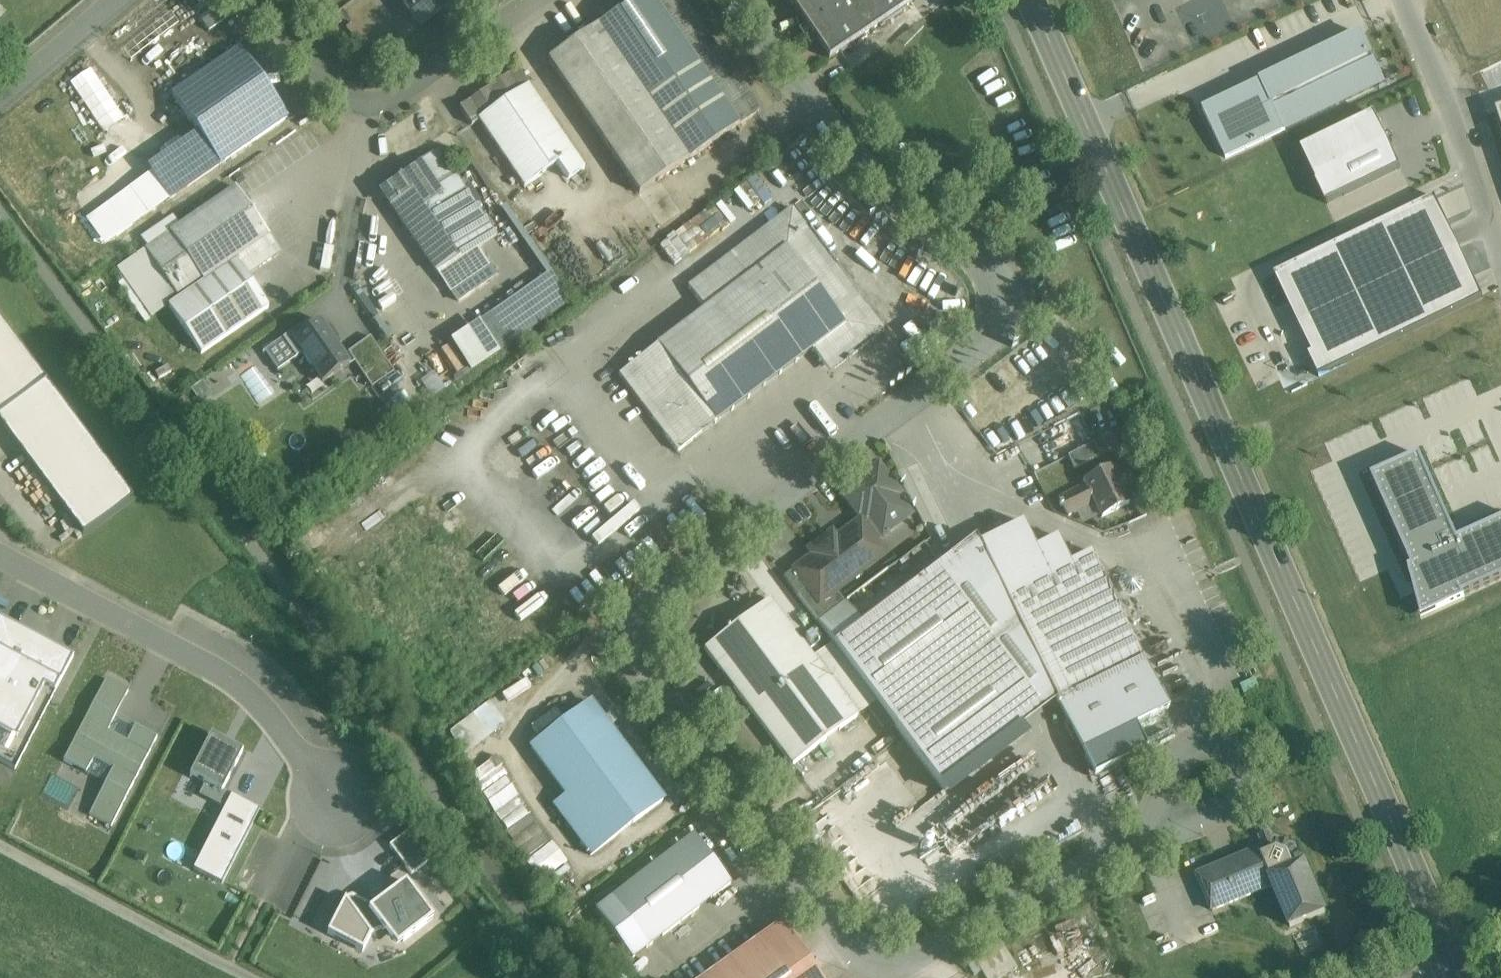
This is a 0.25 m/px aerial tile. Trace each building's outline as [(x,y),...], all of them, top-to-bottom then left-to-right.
[(420,25),(445,6),(441,0),(401,0),(420,25)] [(548,60),(639,193),(738,126),(653,0),(636,0),(548,60)] [(683,0),(653,0),(738,126),(759,111),(683,0)] [(911,0),(789,0),(829,59),(912,2),(911,0)] [(1205,107),(1229,158),(1388,83),(1364,32),(1205,107)] [(240,49),(172,95),(220,164),(287,118),(240,49)] [(104,132),(125,119),(92,68),(71,82),(104,132)] [(517,68),(460,107),(472,125),(479,120),(529,86),(517,68)] [(529,86),(479,120),(524,187),(558,164),(568,179),(584,168),(529,86)] [(1303,149),(1330,204),(1399,170),(1373,116),(1303,149)] [(450,168),(438,151),(439,151),(438,150),(419,162),(431,181),(450,168)] [(431,181),(419,162),(379,189),(436,272),(475,245),(431,181)] [(235,187),(145,249),(179,299),(236,260),(269,236),(235,187)] [(1437,196),(1275,272),(1322,371),(1483,295),(1437,196)] [(791,208),(688,287),(705,309),(619,374),(678,452),(812,350),(828,373),(884,331),(791,208)] [(682,227),(660,244),(675,263),(697,246),(682,227)] [(269,236),(236,260),(246,274),(280,251),(269,236)] [(236,260),(179,299),(178,299),(179,299),(169,306),(201,354),(268,308),(236,260)] [(540,283),(452,335),(470,366),(558,313),(540,283)] [(45,382),(0,320),(0,416),(45,382)] [(320,321),(310,329),(306,323),(282,339),(296,358),(302,354),(322,383),(350,364),(320,321)] [(369,345),(351,357),(364,375),(382,363),(369,345)] [(45,382),(0,416),(0,423),(83,536),(133,499),(45,382)] [(1067,453),(1089,442),(1085,434),(1063,445),(1067,453)] [(1093,444),(1068,456),(1074,468),(1099,456),(1093,444)] [(1363,471),(1407,567),(1417,621),(1500,583),(1500,512),(1460,531),(1422,445),(1363,471)] [(1112,466),(1083,480),(1083,482),(1084,482),(1085,484),(1059,497),(1068,515),(1094,502),(1100,515),(1101,517),(1130,502),(1112,466)] [(898,494),(878,467),(845,492),(848,495),(845,497),(858,514),(861,512),(865,517),(861,521),(875,540),(909,515),(895,496),(898,494)] [(860,520),(836,538),(833,535),(809,553),(811,556),(792,571),(800,580),(819,606),(887,555),(875,540),(861,521),(860,520)] [(1091,552),(1070,563),(1057,537),(1035,548),(1022,522),(979,544),(984,555),(1056,700),(1058,704),(1059,704),(1082,751),(1169,708),(1091,552)] [(985,558),(948,576),(940,565),(862,623),(845,602),(818,623),(942,787),(1056,700),(985,558)] [(841,592),(849,603),(869,588),(868,587),(887,573),(880,563),(841,592)] [(819,606),(800,580),(790,587),(809,613),(819,606)] [(813,657),(769,600),(704,649),(792,765),(858,716),(857,715),(875,701),(832,644),(813,657)] [(16,767),(73,657),(0,620),(0,759),(16,767)] [(465,752),(512,719),(497,697),(450,729),(465,752)] [(663,799),(590,702),(531,746),(604,843),(663,799)] [(135,725),(127,740),(108,730),(115,717),(93,705),(64,759),(87,771),(95,756),(113,766),(99,793),(99,797),(100,797),(120,808),(155,741),(155,737),(155,736),(135,725)] [(243,751),(211,734),(190,774),(205,782),(199,793),(225,806),(232,794),(223,789),(243,751)] [(470,772),(487,796),(513,779),(496,754),(470,772)] [(225,806),(194,865),(223,880),(260,808),(232,794),(225,806)] [(433,857),(411,828),(390,844),(412,873),(433,857)] [(1270,831),(1258,836),(1262,844),(1257,846),(1259,850),(1254,852),(1247,855),(1240,858),(1233,861),(1211,870),(1212,870),(1202,874),(1198,876),(1212,911),(1273,885),(1290,927),(1326,912),(1324,909),(1319,899),(1320,898),(1317,892),(1317,893),(1313,883),(1313,882),(1311,876),(1310,877),(1306,866),(1305,863),(1304,863),(1296,845),(1277,837),(1273,839),(1270,831)] [(694,833),(612,895),(649,943),(731,883),(694,833)] [(551,837),(527,858),(542,876),(567,854),(551,837)] [(374,903),(369,907),(384,927),(397,943),(433,916),(406,880),(374,903)] [(374,903),(352,892),(346,895),(328,929),(363,948),(372,931),(384,927),(369,907),(374,903)] [(700,977),(819,977),(780,922),(700,977)] [(975,960),(986,977),(993,977),(1014,965),(1001,945),(975,960)]
